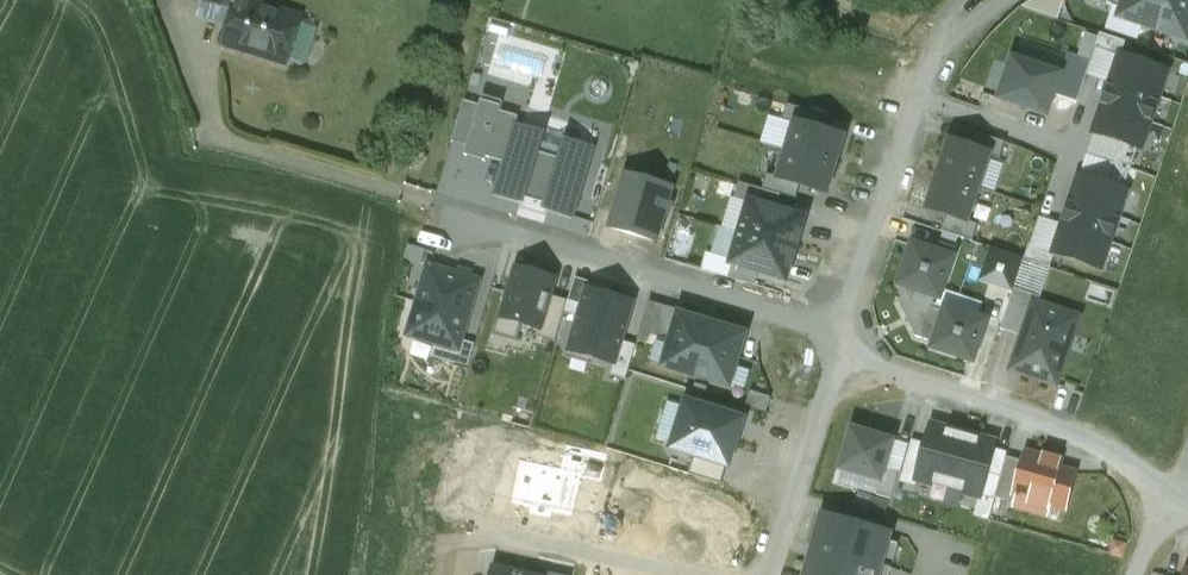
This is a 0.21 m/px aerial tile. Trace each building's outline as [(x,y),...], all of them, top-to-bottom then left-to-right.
[(201,2),(233,12),(223,44),(287,64),(302,16),(249,0),(202,0),(201,2)] [(1123,10),(1126,0),(1093,0),(1123,10)] [(1158,29),(1168,0),(1126,0),(1123,10),(1121,17),(1158,29)] [(1158,29),(1187,39),(1187,37),(1187,0),(1168,0),(1158,29)] [(1086,75),(1111,84),(1112,82),(1121,56),(1122,56),(1126,43),(1100,34),(1091,61),(1086,75)] [(1061,75),(1055,94),(1078,101),(1086,75),(1091,61),(1069,53),(1061,75)] [(1121,56),(1112,82),(1159,97),(1167,71),(1122,56),(1121,56)] [(1013,58),(1000,99),(1048,115),(1055,94),(1061,75),(1013,58)] [(1103,107),(1150,123),(1159,97),(1112,82),(1111,84),(1103,107)] [(468,146),(465,156),(486,162),(487,157),(506,162),(516,126),(519,117),(501,112),(502,107),(482,101),(481,105),(464,101),(452,142),(468,146)] [(1141,149),(1150,123),(1103,107),(1095,133),(1138,148),(1141,149)] [(835,164),(843,136),(818,128),(797,122),(796,124),(794,133),(790,132),(785,150),(835,164)] [(496,194),(525,203),(526,198),(546,204),(545,209),(573,217),(594,149),(516,126),(506,162),(496,194)] [(975,132),(970,147),(989,154),(989,156),(1001,160),(1006,142),(975,132)] [(1095,133),(1088,154),(1131,169),(1138,148),(1095,133)] [(989,156),(989,154),(970,147),(951,141),(940,175),(982,189),(987,172),(984,171),(989,156)] [(827,193),(835,164),(785,150),(779,168),(783,169),(780,178),(780,180),(801,186),(827,193)] [(1088,154),(1080,176),(1123,190),(1131,169),(1088,154)] [(628,174),(611,228),(656,242),(672,188),(628,174)] [(976,206),(982,189),(940,175),(929,209),(947,215),(967,222),(967,221),(972,205),(976,206)] [(1080,176),(1071,202),(1118,218),(1127,192),(1123,190),(1080,176)] [(805,218),(750,202),(741,233),(796,249),(805,218)] [(1063,227),(1110,243),(1118,218),(1071,202),(1064,225),(1063,227)] [(967,222),(947,215),(941,231),(973,241),(979,225),(967,221),(967,222)] [(1063,227),(1064,225),(1040,217),(1026,259),(1051,267),(1055,254),(1054,253),(1063,227)] [(1110,243),(1063,227),(1054,253),(1055,254),(1101,269),(1110,243)] [(796,249),(741,233),(732,264),(786,280),(796,249)] [(952,259),(914,246),(901,284),(906,285),(936,296),(940,297),(952,259)] [(1020,261),(993,252),(984,279),(1012,288),(1020,261)] [(429,267),(419,301),(469,316),(479,281),(429,267)] [(542,330),(551,296),(556,279),(516,268),(509,293),(505,292),(493,335),(519,342),(524,325),(540,330),(542,330)] [(565,312),(579,316),(587,288),(589,282),(575,278),(568,301),(565,312)] [(916,337),(936,344),(946,313),(932,308),(936,296),(906,285),(900,303),(916,337)] [(579,316),(569,351),(615,364),(616,364),(622,342),(634,301),(587,288),(579,316)] [(1001,329),(1023,337),(1035,303),(1036,303),(1039,297),(1015,289),(1001,329)] [(568,301),(551,296),(542,330),(540,330),(538,336),(557,341),(565,312),(568,301)] [(469,316),(419,301),(409,335),(459,350),(469,316)] [(1023,337),(1021,343),(1026,345),(1017,371),(1056,384),(1079,318),(1036,303),(1035,303),(1023,337)] [(986,322),(947,309),(946,313),(936,344),(935,347),(973,360),(986,322)] [(698,375),(712,325),(681,316),(666,366),(698,375)] [(745,335),(712,325),(698,375),(730,385),(745,335)] [(616,364),(615,364),(611,376),(626,380),(636,346),(622,342),(616,364)] [(688,404),(674,448),(695,455),(729,466),(743,421),(688,404)] [(918,478),(950,487),(965,432),(932,423),(926,444),(916,477),(918,478)] [(853,430),(841,470),(881,482),(893,441),(853,430)] [(965,432),(950,487),(982,496),(996,449),(998,441),(965,432)] [(564,440),(559,465),(565,467),(564,474),(583,478),(601,482),(607,449),(564,440)] [(915,487),(918,478),(916,477),(926,444),(913,440),(901,483),(915,487)] [(1008,452),(996,449),(982,496),(995,499),(1008,452)] [(1065,509),(1075,474),(1059,470),(1061,461),(1044,456),(1043,458),(1027,454),(1016,495),(1032,499),(1031,503),(1048,508),(1049,504),(1065,509)] [(729,466),(695,455),(689,473),(723,484),(729,466)] [(555,514),(575,519),(583,478),(564,474),(565,467),(559,465),(544,462),(543,468),(517,462),(508,504),(531,509),(530,514),(554,519),(555,514)] [(892,533),(823,514),(806,574),(880,574),(892,533)] [(494,567),(492,574),(546,574),(547,573),(514,566),(513,571),(494,567)]
